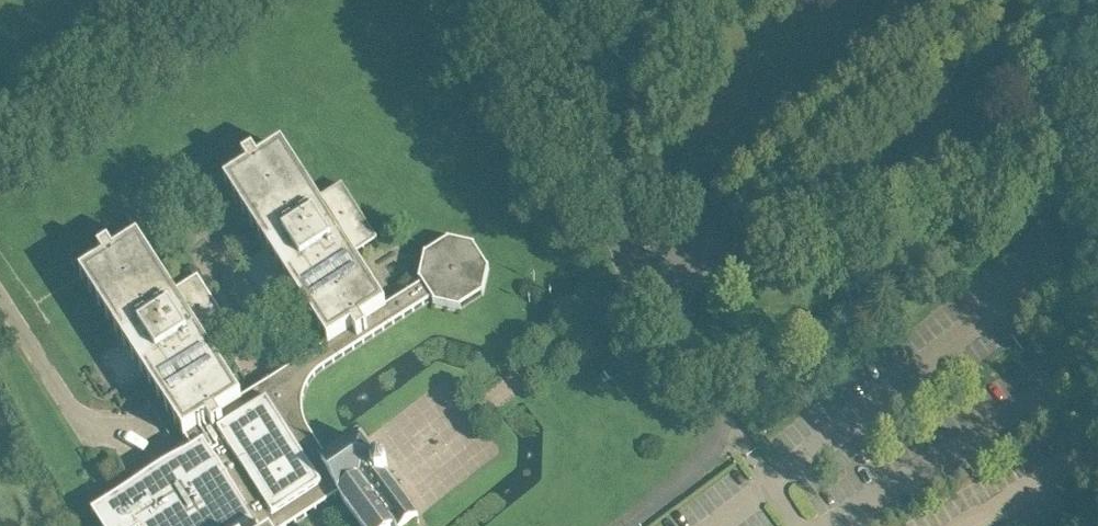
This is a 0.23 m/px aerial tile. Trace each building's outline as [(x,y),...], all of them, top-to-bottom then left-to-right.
[(310,432),(308,429),(307,425),(305,421),(304,417),(303,413),(303,409),(303,405),(304,401),(304,397),(305,393),(307,390),(308,386),(311,382),(313,379),(315,377),(318,374),(321,371),(324,369),(433,299),(436,304),(462,310),(484,296),(490,268),(475,245),(447,239),(425,253),(419,279),(422,283),(386,307),(353,257),(378,241),(342,185),(317,201),(283,148),(259,163),(254,156),(245,161),(250,169),(226,185),(329,346),(242,402),(208,349),(232,332),(198,279),(172,294),(138,241),(114,256),(109,248),(100,254),(105,262),(81,277),(191,450),(94,513),(102,525),(291,525),(338,496),(361,525),(414,525),(419,522),(386,477),(388,473),(383,466),(379,466),(359,439),(328,461),(310,432)] [(116,459),(99,470),(111,488),(127,477),(116,459)]
